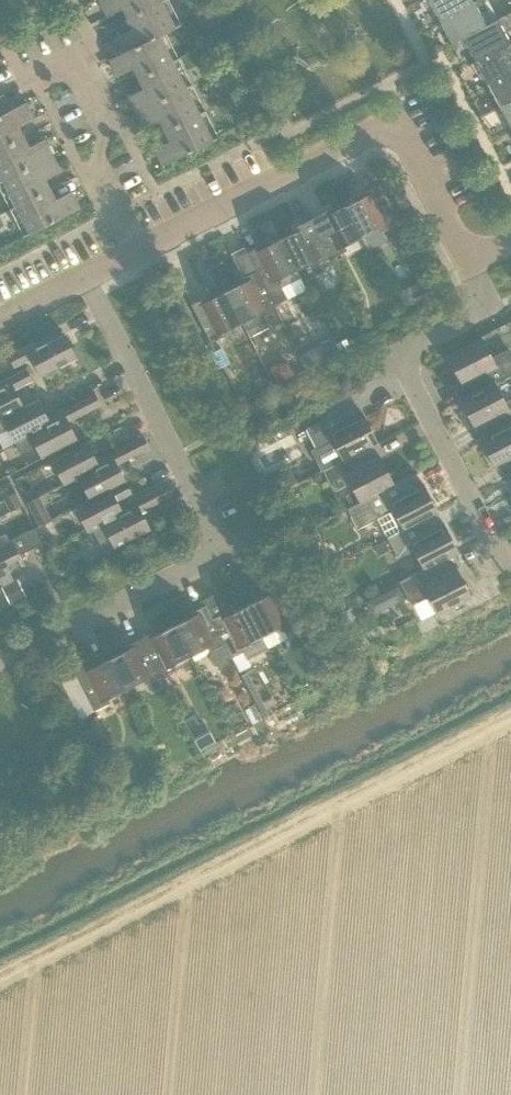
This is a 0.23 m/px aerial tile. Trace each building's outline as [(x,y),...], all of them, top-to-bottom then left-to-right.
[(99,2),(107,18),(122,10),(127,21),(162,3),(161,0),(103,0),(99,2)] [(474,0),(427,0),(438,21),(475,2),(474,0)] [(438,21),(450,45),(460,39),(487,25),(480,13),(486,10),(482,0),(480,0),(475,2),(438,21)] [(162,3),(127,21),(132,31),(117,39),(124,53),(124,54),(160,36),(160,37),(176,29),(162,3)] [(487,25),(460,39),(473,63),(510,43),(504,30),(510,26),(510,12),(504,16),(487,25)] [(124,54),(124,53),(109,61),(117,78),(132,70),(138,81),(173,63),(160,37),(160,36),(124,54)] [(473,63),(485,86),(510,73),(510,43),(473,63)] [(187,89),(173,63),(138,81),(143,91),(128,99),(136,115),(187,89)] [(485,86),(497,109),(510,102),(510,73),(485,86)] [(159,122),(164,133),(200,115),(187,89),(136,115),(144,130),(159,122)] [(10,112),(2,97),(0,98),(0,118),(10,112)] [(509,133),(510,132),(510,102),(497,109),(509,133)] [(24,139),(18,129),(35,120),(26,103),(10,112),(0,118),(0,151),(24,139)] [(200,115),(164,133),(170,143),(154,151),(162,167),(213,141),(200,115)] [(3,182),(53,157),(45,141),(29,149),(24,139),(0,151),(0,177),(3,182)] [(3,182),(16,209),(50,191),(45,181),(61,173),(53,157),(3,182)] [(345,209),(361,239),(380,229),(382,233),(396,227),(376,188),(363,195),(365,199),(345,209)] [(50,191),(16,209),(29,235),(80,209),(72,193),(55,201),(50,191)] [(331,212),(311,222),(330,260),(344,253),(342,248),(361,239),(345,209),(332,215),(331,212)] [(321,265),(330,260),(311,222),(291,232),(293,235),(280,242),(299,279),(301,282),(323,271),(321,265)] [(396,243),(400,251),(406,248),(402,239),(396,243)] [(260,248),(245,255),(255,274),(256,274),(266,293),(273,306),(286,300),(280,288),(299,279),(280,242),(262,251),(260,248)] [(244,285),(225,295),(241,325),(247,337),(269,325),(266,318),(276,313),(273,306),(266,293),(256,274),(255,274),(242,281),(244,285)] [(437,303),(426,279),(409,287),(420,311),(437,303)] [(241,325),(225,295),(206,304),(204,300),(191,307),(211,346),(224,339),(222,335),(241,325)] [(32,359),(41,377),(76,359),(64,335),(37,349),(34,343),(8,356),(14,368),(32,359)] [(332,337),(319,344),(326,359),(339,352),(335,344),(332,337)] [(345,339),(335,344),(339,352),(349,347),(345,339)] [(471,394),(472,395),(494,383),(495,384),(510,376),(510,355),(508,350),(492,359),(482,339),(447,357),(462,386),(466,384),(471,394)] [(221,349),(213,353),(220,368),(229,364),(221,349)] [(278,384),(293,376),(285,360),(270,368),(278,384)] [(24,408),(24,407),(16,391),(33,382),(26,369),(0,383),(0,384),(2,389),(0,390),(0,420),(24,408)] [(495,384),(494,383),(472,395),(471,394),(459,400),(474,430),(479,427),(484,438),(485,439),(510,425),(510,399),(504,403),(495,384)] [(57,420),(14,442),(15,444),(16,443),(22,456),(36,449),(41,460),(78,441),(69,423),(101,407),(94,394),(54,414),(57,420)] [(332,416),(305,430),(314,449),(311,451),(321,471),(341,461),(341,462),(369,448),(369,449),(378,445),(363,416),(358,418),(352,406),(345,394),(326,404),(332,416)] [(14,442),(57,420),(54,414),(48,418),(39,400),(24,407),(24,408),(0,420),(0,433),(7,429),(14,442)] [(485,439),(484,438),(479,441),(494,469),(498,466),(505,479),(508,478),(508,477),(510,475),(510,425),(485,439)] [(77,498),(81,506),(81,507),(111,491),(112,493),(126,485),(117,467),(149,451),(142,438),(102,459),(105,464),(78,479),(78,480),(83,490),(78,493),(77,498)] [(105,464),(102,459),(96,462),(87,444),(51,463),(63,487),(78,480),(78,479),(105,464)] [(375,459),(369,449),(369,448),(341,462),(341,461),(321,471),(332,492),(348,484),(358,503),(394,485),(394,484),(379,457),(375,459)] [(266,484),(273,497),(298,484),(291,471),(266,484)] [(358,503),(347,508),(358,529),(376,519),(386,539),(402,530),(402,531),(433,515),(434,516),(438,514),(423,485),(418,487),(412,475),(394,484),(394,485),(358,503)] [(81,507),(81,506),(74,509),(87,535),(95,531),(94,530),(129,512),(126,506),(120,509),(117,503),(132,496),(126,485),(112,493),(111,491),(81,507)] [(94,530),(95,531),(105,553),(113,549),(114,550),(150,531),(141,515),(173,498),(167,485),(126,506),(129,512),(94,530)] [(3,500),(10,513),(22,507),(16,494),(3,500)] [(27,505),(33,516),(45,510),(39,498),(27,505)] [(45,510),(33,516),(39,528),(51,522),(45,510)] [(412,551),(422,570),(423,571),(446,559),(446,560),(459,553),(444,525),(439,527),(434,516),(433,515),(402,531),(402,530),(386,539),(397,559),(412,551)] [(312,527),(299,534),(305,546),(318,540),(312,527)] [(24,566),(19,555),(42,543),(35,528),(10,540),(11,542),(0,548),(0,578),(24,566)] [(11,542),(10,540),(7,533),(0,537),(0,548),(11,542)] [(59,546),(55,538),(49,536),(41,540),(47,552),(59,546)] [(379,555),(389,550),(384,541),(374,546),(379,555)] [(423,571),(422,570),(399,582),(410,603),(425,595),(436,616),(472,597),(457,569),(452,571),(446,560),(446,559),(423,571)] [(1,587),(9,602),(25,594),(17,579),(1,587)] [(397,585),(390,588),(397,601),(403,597),(397,585)] [(266,598),(247,608),(261,636),(267,648),(286,638),(283,632),(297,625),(277,586),(263,593),(266,598)] [(212,620),(212,619),(205,605),(191,612),(193,616),(174,626),(190,656),(209,646),(211,651),(210,657),(213,664),(221,667),(228,663),(229,658),(230,657),(231,659),(232,658),(212,620)] [(212,620),(232,658),(245,651),(242,646),(261,636),(247,608),(228,617),(225,613),(212,619),(212,620)] [(140,639),(159,678),(172,671),(170,666),(190,656),(174,626),(155,636),(153,632),(140,639)] [(109,659),(125,690),(144,680),(146,684),(159,678),(140,639),(127,646),(128,649),(109,659)] [(125,690),(109,659),(90,669),(88,665),(74,672),(94,710),(107,703),(105,700),(125,690)] [(180,712),(191,706),(185,694),(174,700),(180,712)] [(195,714),(185,719),(202,749),(212,744),(200,722),(195,714)] [(101,733),(95,721),(83,727),(89,739),(101,733)]
